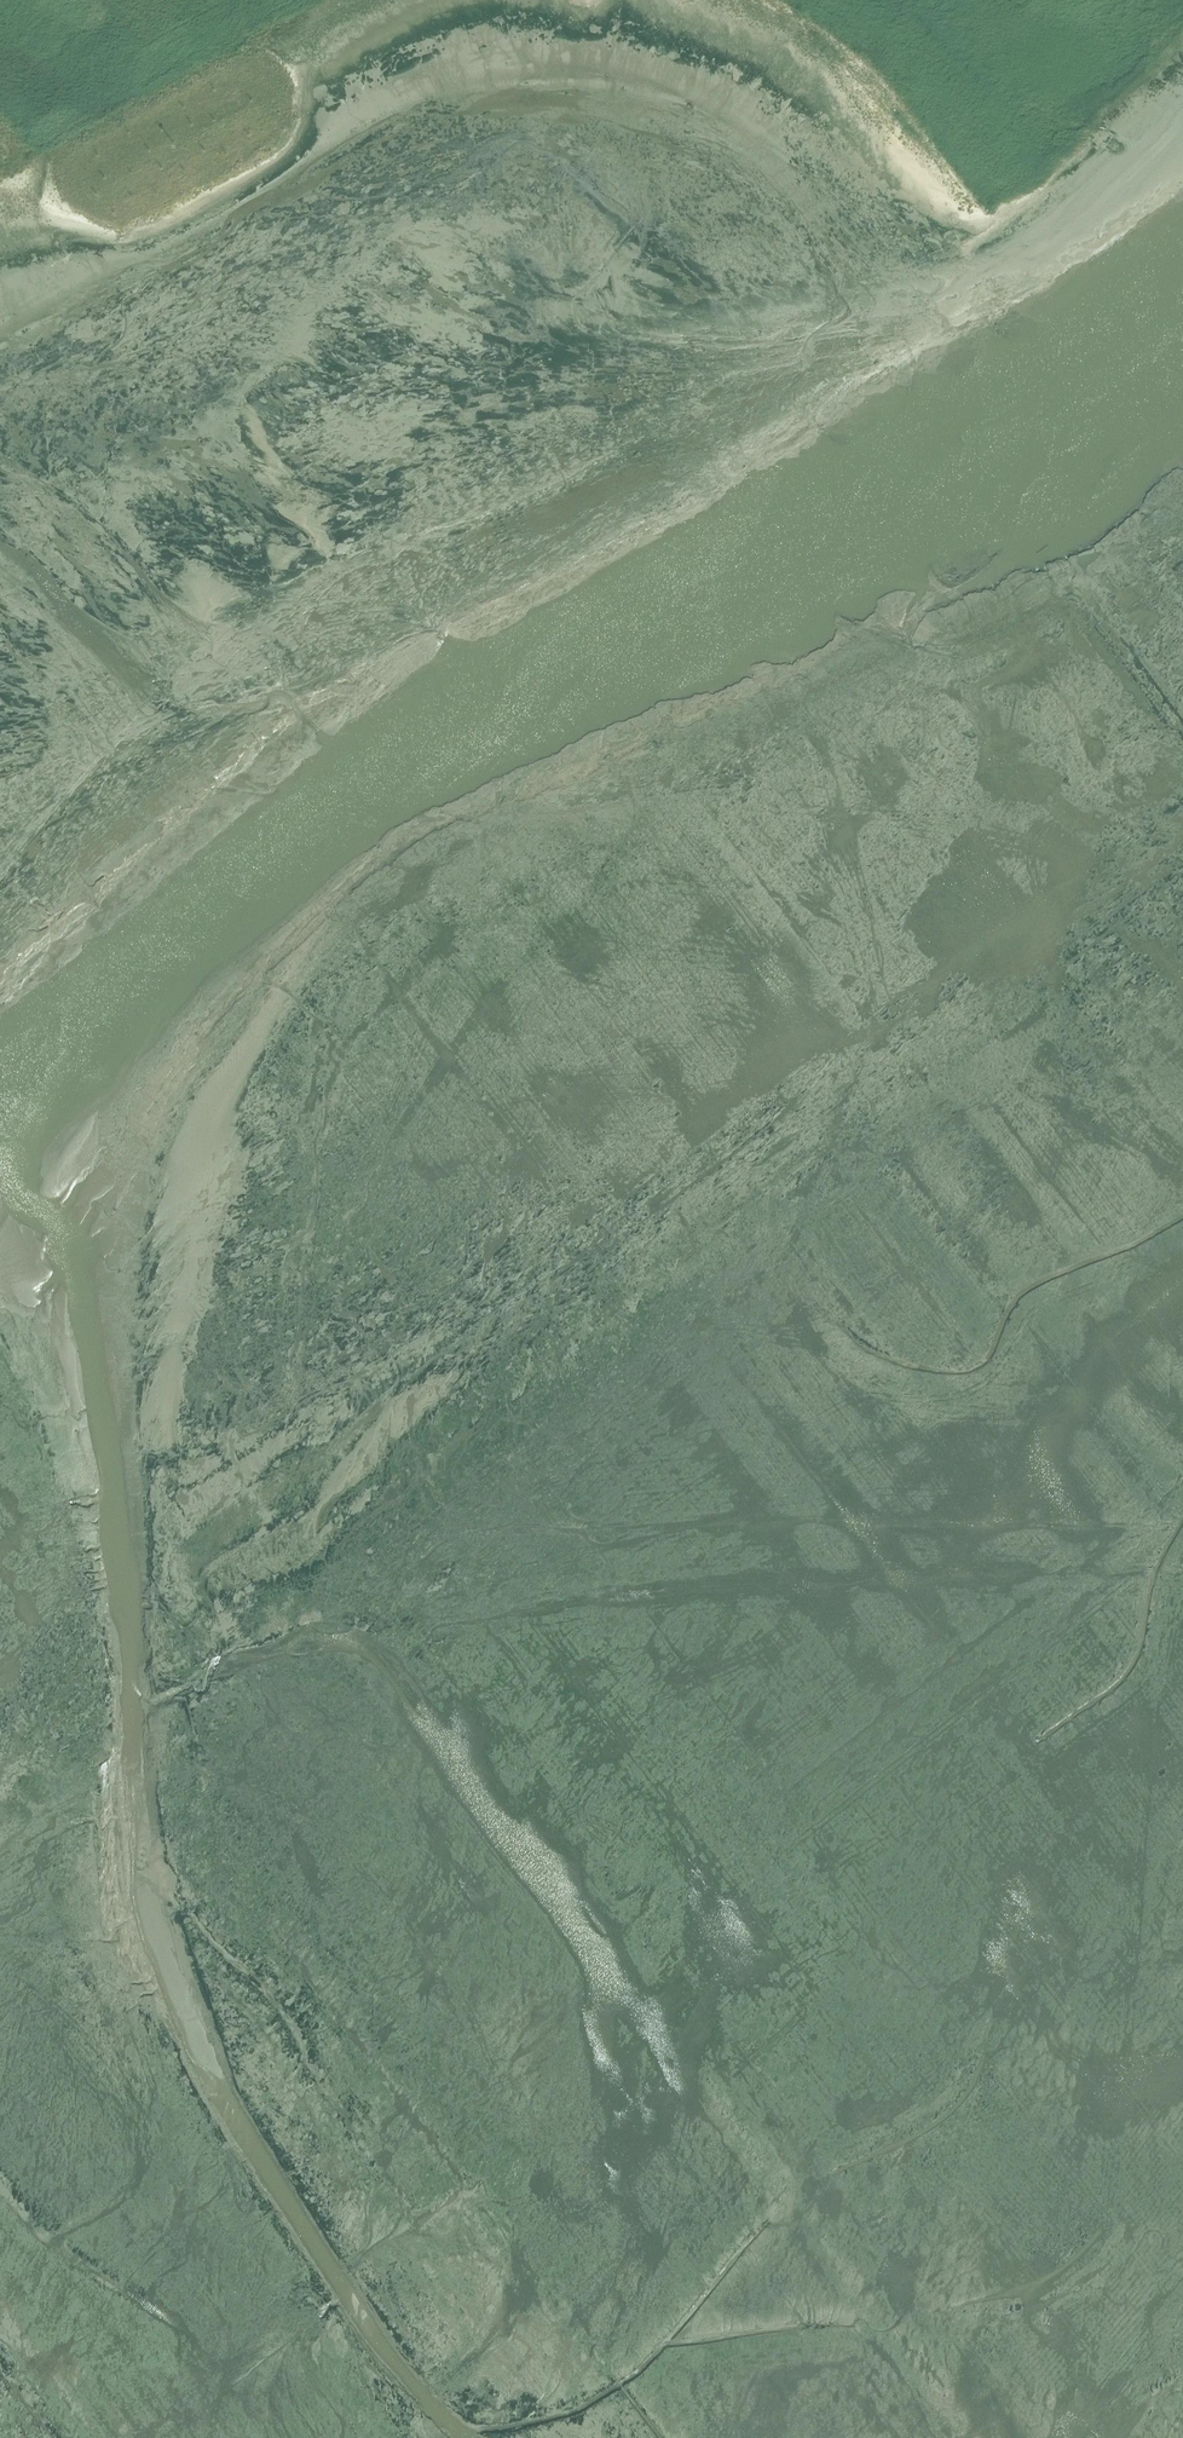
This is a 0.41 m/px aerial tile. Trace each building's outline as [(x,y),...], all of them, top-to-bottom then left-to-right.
[(734,348),(738,342),(722,329),(718,335),(734,348)] [(780,381),(785,385),(799,369),(793,364),(780,381)]
